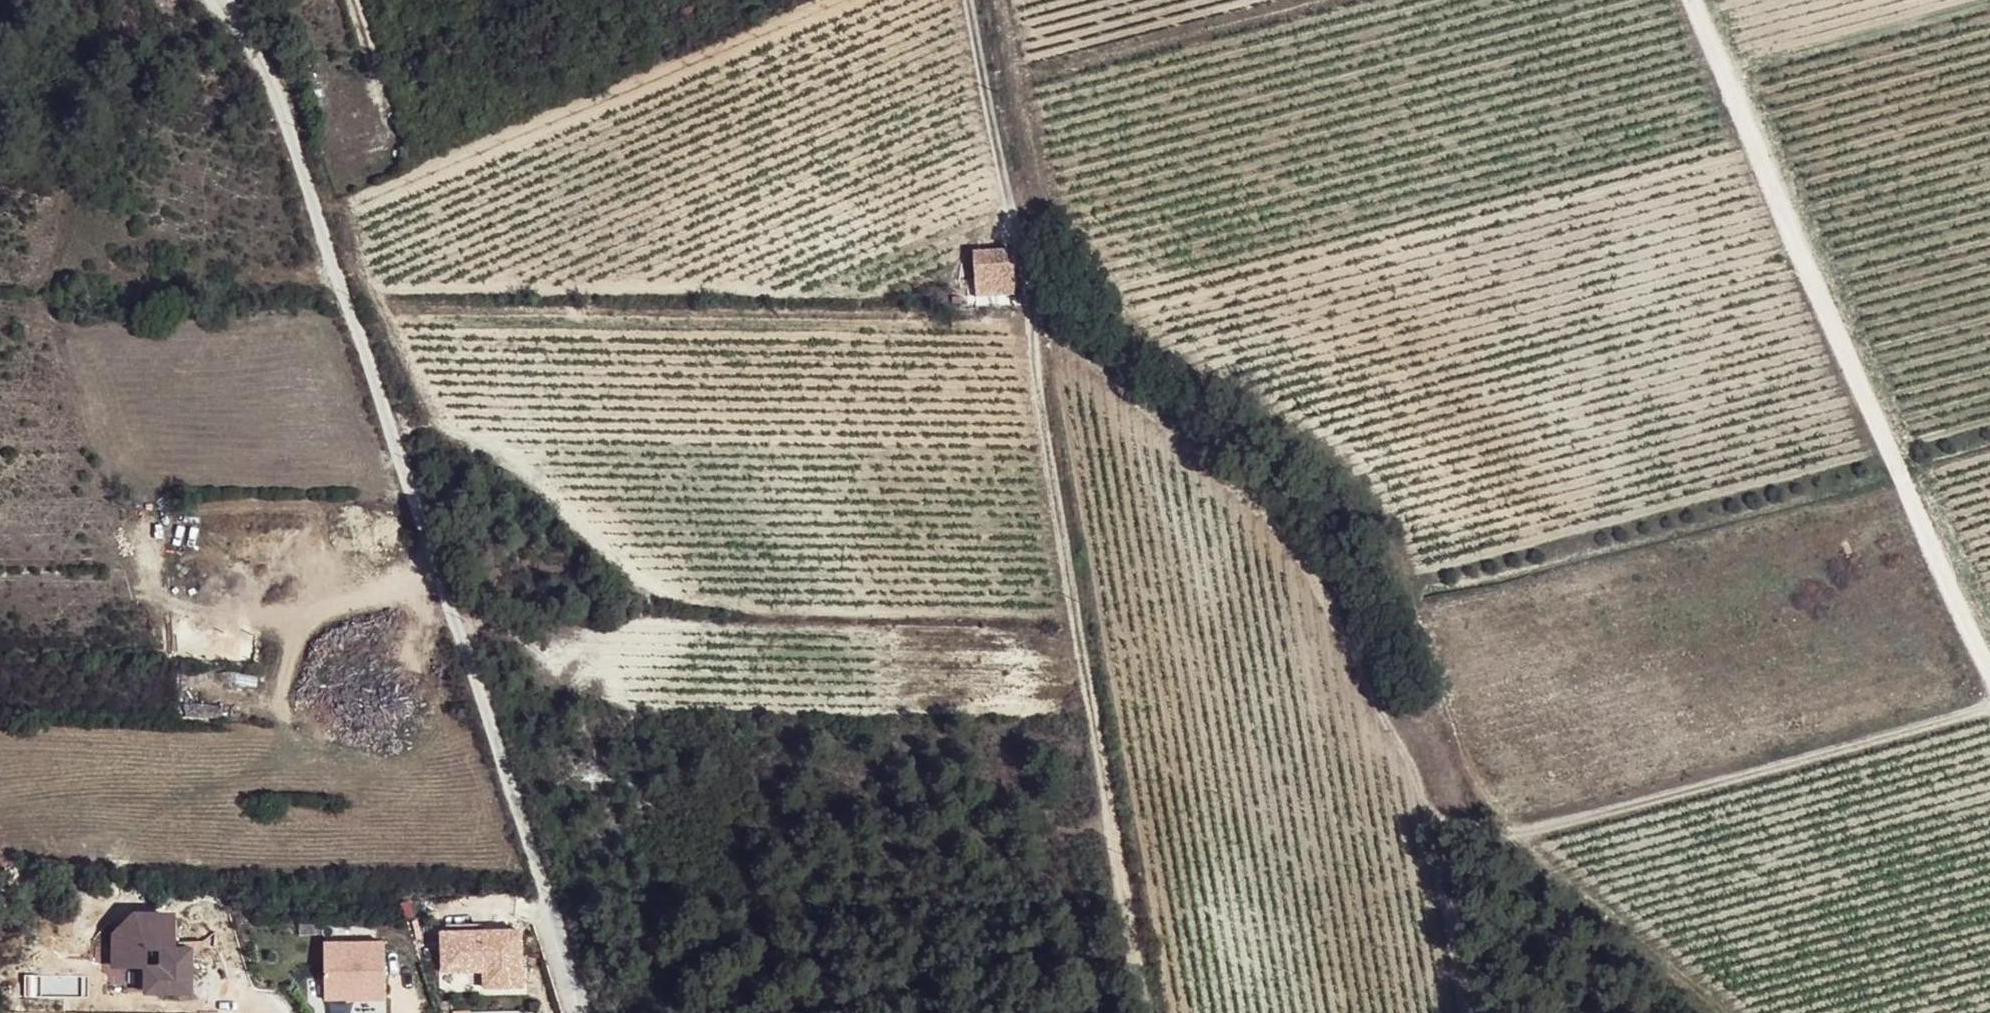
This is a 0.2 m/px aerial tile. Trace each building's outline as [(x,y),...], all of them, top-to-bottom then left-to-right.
[(1012,251),(972,253),(973,266),(975,266),(1012,263),(1012,251)] [(976,295),(1014,293),(1012,263),(975,266),(976,295)] [(109,932),(109,967),(143,967),(143,995),(191,995),(192,948),(175,948),(175,910),(132,910),(109,932)] [(522,929),(441,931),(442,974),(481,973),(482,989),(524,988),(522,929)] [(379,940),(317,943),(320,999),(380,996),(379,940)]
